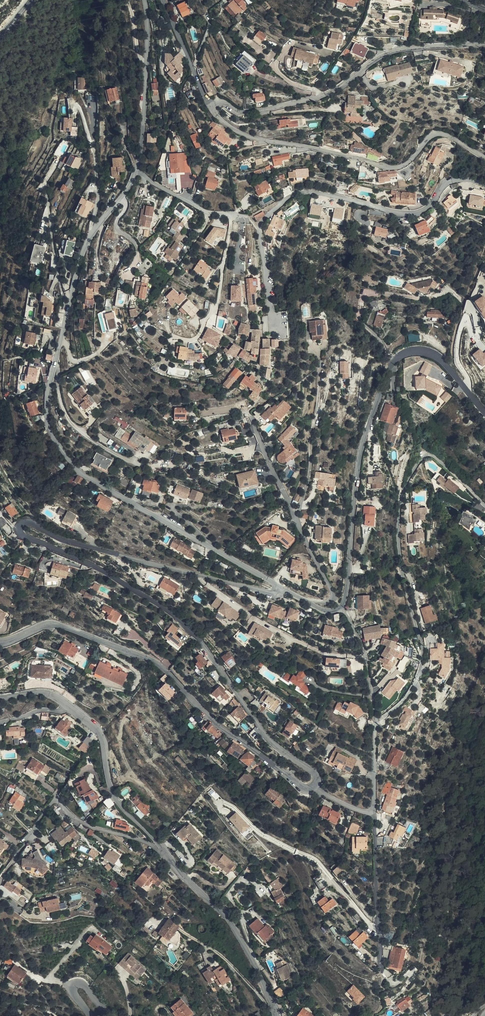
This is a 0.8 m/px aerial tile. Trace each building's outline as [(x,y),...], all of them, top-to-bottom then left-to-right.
[(234,14),(237,11),(239,13),(241,10),(242,11),(245,8),(243,5),(245,3),(242,0),(232,0),(226,5),(234,14)] [(181,5),(177,6),(178,8),(181,14),(183,17),(192,14),(190,10),(189,11),(185,3),(181,5)] [(446,17),(445,10),(439,10),(439,6),(432,6),(432,9),(423,9),(423,15),(425,14),(425,15),(430,15),(429,19),(440,19),(440,18),(446,17)] [(445,8),(445,10),(446,17),(455,21),(455,18),(461,20),(463,15),(445,8)] [(259,33),(256,37),(263,42),(266,38),(264,35),(263,37),(259,33)] [(341,35),(333,34),(332,38),(330,37),(328,45),(336,47),(336,44),(342,45),(343,40),(340,40),(341,35)] [(263,42),(256,37),(253,40),(260,45),(263,42)] [(353,52),(365,57),(368,49),(365,47),(365,45),(360,44),(360,45),(356,43),(353,52)] [(297,66),(303,68),(307,54),(302,53),(302,51),(294,49),(291,58),(295,59),(295,60),(299,62),(297,66)] [(184,57),(184,56),(179,51),(173,56),(169,52),(164,52),(164,62),(167,64),(166,70),(167,72),(171,69),(172,70),(175,68),(178,71),(174,75),(178,79),(182,75),(182,71),(183,70),(183,67),(178,62),(184,57)] [(238,66),(248,72),(256,60),(244,52),(241,55),(244,57),(238,66)] [(307,54),(303,68),(307,69),(308,64),(313,66),(313,65),(317,66),(320,57),(311,54),(311,55),(307,54)] [(462,68),(452,65),(448,63),(439,61),(436,71),(459,78),(462,68)] [(208,86),(209,85),(208,82),(200,64),(199,67),(208,86)] [(198,75),(209,98),(213,96),(208,86),(199,67),(198,75)] [(387,76),(388,82),(396,80),(396,81),(415,77),(413,67),(400,70),(400,69),(390,71),(391,75),(387,76)] [(171,69),(167,72),(176,81),(178,79),(174,75),(178,71),(175,68),(172,70),(171,69)] [(226,87),(223,81),(216,84),(218,90),(226,87)] [(115,87),(107,90),(107,92),(107,94),(108,98),(111,98),(112,102),(119,100),(115,87)] [(199,101),(196,93),(188,96),(191,100),(192,100),(194,103),(199,101)] [(356,117),(362,117),(362,113),(362,108),(366,108),(366,103),(369,103),(369,100),(361,100),(361,96),(353,95),(353,100),(354,101),(354,103),(352,103),(350,103),(350,114),(355,113),(356,117)] [(259,106),(269,104),(268,100),(266,100),(266,97),(264,97),(255,98),(256,102),(258,102),(259,106)] [(293,132),(303,130),(302,125),(295,126),(295,124),(283,125),(283,123),(274,124),(274,128),(280,128),(280,133),(285,133),(285,131),(292,130),(293,132)] [(225,129),(224,129),(222,131),(229,142),(232,140),(226,130),(225,129)] [(229,142),(222,131),(221,130),(216,133),(217,136),(215,137),(218,142),(216,143),(222,152),(228,149),(230,152),(234,149),(229,142)] [(196,146),(201,144),(197,136),(192,138),(196,146)] [(357,147),(364,148),(362,144),(358,143),(357,146),(354,146),(352,151),(356,152),(357,147)] [(356,152),(356,155),(370,156),(371,154),(375,157),(377,156),(371,151),(364,148),(357,147),(356,152)] [(428,165),(438,170),(446,155),(436,150),(431,161),(430,161),(428,165)] [(70,157),(65,164),(68,166),(71,167),(78,168),(80,158),(74,157),(71,155),(70,157)] [(119,156),(110,157),(111,166),(109,167),(111,176),(116,178),(118,174),(121,175),(120,171),(123,171),(122,167),(121,167),(120,165),(119,156)] [(172,161),(173,170),(186,168),(185,160),(172,161)] [(268,170),(256,173),(258,180),(265,177),(263,173),(265,172),(266,173),(269,172),(268,170)] [(295,176),(291,176),(292,179),(299,178),(299,179),(306,178),(306,177),(312,176),(311,170),(308,170),(308,171),(305,171),(304,172),(297,173),(297,174),(295,174),(295,176)] [(390,171),(383,170),(381,172),(382,181),(391,180),(391,178),(393,178),(392,173),(390,173),(390,171)] [(212,176),(212,180),(211,187),(220,189),(220,186),(222,186),(223,178),(212,176)] [(69,189),(71,185),(74,182),(69,178),(65,185),(63,185),(60,189),(65,193),(66,190),(68,191),(69,189)] [(261,198),(270,195),(269,192),(273,191),(270,183),(258,187),(259,192),(258,192),(261,198)] [(357,194),(364,187),(358,185),(354,191),(354,193),(357,193),(357,194)] [(412,202),(412,205),(418,205),(418,194),(399,193),(397,191),(393,190),(393,195),(397,195),(397,197),(393,200),(396,204),(398,202),(398,203),(403,203),(404,201),(412,202)] [(460,205),(459,197),(455,199),(450,194),(445,198),(446,200),(442,204),(449,212),(448,215),(453,216),(455,210),(460,205)] [(482,206),(484,197),(470,194),(469,203),(482,206)] [(91,208),(93,204),(81,198),(74,212),(86,218),(91,208)] [(321,215),(323,205),(311,203),(310,213),(321,215)] [(144,206),(143,210),(144,210),(142,220),(151,222),(154,208),(144,206)] [(185,207),(181,211),(186,215),(190,210),(185,207)] [(332,221),(342,224),(345,209),(335,207),(332,221)] [(257,220),(265,216),(262,212),(254,215),(257,220)] [(275,216),(270,224),(273,226),(280,229),(284,221),(275,216)] [(184,226),(182,225),(180,223),(177,221),(174,219),(173,219),(168,226),(177,232),(172,239),(173,240),(170,244),(173,246),(167,254),(176,260),(179,255),(178,254),(183,247),(179,243),(185,234),(180,231),(184,226)] [(142,220),(140,220),(138,226),(149,228),(151,222),(142,220)] [(428,225),(429,224),(426,221),(420,224),(420,223),(414,226),(419,236),(430,231),(428,225)] [(273,226),(270,224),(269,224),(264,232),(269,236),(274,238),(275,233),(271,231),(273,226)] [(225,238),(227,229),(211,225),(207,243),(218,245),(220,236),(225,238)] [(376,226),(374,234),(386,238),(389,229),(376,226)] [(75,242),(66,240),(64,250),(63,254),(63,255),(71,257),(75,242)] [(30,261),(31,262),(40,264),(45,247),(34,244),(30,261)] [(164,252),(167,254),(173,246),(170,244),(164,252)] [(200,260),(194,269),(199,272),(200,272),(203,274),(201,277),(206,280),(211,272),(207,269),(209,266),(200,260)] [(379,280),(363,274),(362,279),(377,285),(379,280)] [(148,286),(148,284),(142,282),(142,279),(138,278),(138,280),(134,279),(134,283),(137,283),(135,295),(139,297),(139,298),(145,299),(147,289),(149,289),(150,287),(148,286)] [(246,279),(249,306),(256,306),(254,293),(253,293),(252,279),(246,279)] [(434,289),(437,283),(433,280),(432,281),(430,280),(412,283),(411,285),(407,282),(403,288),(414,294),(416,291),(424,295),(424,294),(426,295),(431,288),(434,289)] [(95,295),(95,282),(85,281),(84,287),(87,288),(85,305),(92,305),(93,305),(94,304),(95,304),(95,302),(96,299),(94,299),(95,295)] [(240,286),(231,286),(231,301),(241,300),(240,286)] [(42,300),(41,305),(45,306),(43,314),(49,315),(51,304),(50,303),(51,299),(45,294),(41,293),(39,300),(42,300)] [(484,295),(474,301),(484,320),(484,297),(484,295)] [(187,312),(192,317),(200,310),(189,299),(179,309),(184,314),(187,312)] [(381,300),(377,300),(378,306),(379,310),(384,307),(384,305),(383,305),(383,303),(387,303),(387,300),(381,300)] [(378,311),(374,325),(378,326),(381,327),(384,315),(388,311),(386,308),(382,311),(380,310),(380,311),(378,311)] [(115,311),(106,313),(109,330),(118,329),(115,311)] [(146,315),(144,312),(134,323),(136,326),(138,324),(141,322),(144,325),(147,321),(143,318),(146,315)] [(327,339),(325,325),(323,325),(323,320),(309,321),(310,332),(311,332),(312,340),(327,339)] [(250,325),(241,323),(239,328),(239,331),(248,333),(249,333),(249,332),(250,329),(250,325)] [(138,326),(133,329),(136,333),(138,332),(143,337),(144,336),(138,326)] [(260,330),(252,329),(252,332),(251,337),(260,338),(260,330)] [(214,334),(208,330),(202,340),(207,342),(214,345),(220,335),(215,333),(214,334)] [(36,334),(25,333),(24,345),(34,346),(36,334)] [(409,342),(420,341),(420,333),(408,334),(409,342)] [(260,338),(251,337),(251,342),(246,342),(244,349),(248,351),(249,348),(252,349),(258,349),(259,342),(260,339),(260,338)] [(226,348),(223,350),(228,356),(232,351),(237,354),(241,348),(233,344),(228,350),(226,348)] [(188,349),(188,348),(177,346),(176,353),(179,354),(178,358),(186,360),(187,353),(188,349)] [(482,367),(484,365),(484,351),(483,352),(480,348),(472,354),(482,367)] [(249,362),(250,360),(252,356),(246,352),(242,358),(249,362)] [(269,365),(269,354),(260,354),(260,365),(269,365)] [(348,361),(338,359),(335,376),(338,376),(345,378),(348,361)] [(422,364),(419,371),(426,375),(430,368),(422,364)] [(28,368),(27,376),(30,377),(29,382),(35,383),(37,369),(28,368)] [(241,373),(236,368),(227,379),(228,379),(223,386),(228,390),(241,373)] [(419,373),(418,374),(420,375),(418,379),(415,379),(416,388),(417,388),(423,387),(428,390),(429,388),(438,392),(439,389),(436,385),(432,382),(425,378),(426,376),(424,376),(421,374),(419,373)] [(250,389),(255,383),(253,381),(256,379),(251,375),(249,378),(246,376),(241,381),(243,382),(247,386),(250,389)] [(436,385),(439,389),(441,385),(432,381),(432,382),(436,385)] [(256,384),(255,383),(250,389),(253,391),(250,394),(256,399),(262,389),(261,388),(262,386),(258,382),(256,384)] [(88,399),(90,398),(81,387),(72,394),(85,410),(92,404),(88,399)] [(440,396),(446,402),(452,396),(446,389),(440,396)] [(261,416),(264,419),(266,421),(272,414),(275,416),(280,420),(286,414),(285,413),(291,407),(283,400),(277,406),(275,404),(271,408),(270,407),(266,412),(265,411),(261,416)] [(38,413),(33,401),(26,404),(31,416),(38,413)] [(381,420),(390,423),(391,423),(395,413),(396,413),(398,408),(386,404),(381,420)] [(160,412),(152,406),(149,409),(157,415),(160,412)] [(186,419),(186,408),(175,408),(174,419),(186,419)] [(266,421),(264,419),(261,422),(261,423),(262,424),(262,425),(263,425),(264,425),(269,420),(270,422),(275,416),(272,414),(266,421)] [(396,436),(398,433),(396,432),(397,428),(396,428),(389,426),(387,433),(388,433),(387,436),(389,436),(387,442),(394,444),(397,437),(396,436)] [(237,439),(235,429),(229,430),(228,428),(221,430),(222,434),(219,435),(220,439),(222,438),(223,442),(237,439)] [(128,440),(130,433),(119,429),(116,437),(128,440)] [(146,450),(151,442),(136,432),(129,442),(144,453),(146,450)] [(152,440),(151,442),(146,450),(149,452),(156,442),(155,442),(154,441),(154,440),(153,441),(152,440)] [(284,462),(285,462),(284,460),(292,454),(294,457),(295,458),(299,454),(291,444),(287,448),(286,449),(285,449),(284,450),(282,452),(281,453),(279,454),(279,455),(278,456),(277,457),(277,458),(277,459),(278,461),(279,462),(281,463),(284,462)] [(110,466),(112,461),(97,453),(91,465),(107,474),(109,472),(108,471),(110,467),(110,466)] [(284,460),(285,462),(286,463),(294,457),(292,454),(284,460)] [(256,470),(237,473),(239,488),(259,484),(256,470)] [(65,477),(59,471),(57,473),(63,478),(62,480),(65,482),(67,480),(65,477)] [(332,487),(333,479),(334,475),(316,472),(315,478),(319,479),(318,485),(332,487)] [(383,481),(383,474),(381,474),(381,472),(375,472),(375,476),(368,477),(369,484),(372,484),(372,489),(383,489),(382,482),(383,481)] [(447,481),(440,475),(436,480),(440,483),(439,484),(446,489),(447,488),(444,485),(447,481)] [(81,484),(84,479),(78,476),(75,481),(81,484)] [(126,486),(128,481),(121,478),(119,483),(126,486)] [(158,493),(160,486),(159,485),(160,482),(154,480),(153,482),(144,479),(142,485),(144,485),(143,491),(150,493),(151,491),(158,493)] [(454,494),(455,492),(458,489),(459,488),(449,479),(447,481),(444,485),(447,488),(454,494)] [(188,496),(189,492),(190,490),(177,485),(173,494),(175,495),(173,502),(176,504),(178,501),(185,504),(188,496)] [(72,492),(63,487),(60,491),(63,493),(64,492),(70,495),(72,492)] [(192,490),(191,493),(189,497),(189,498),(199,502),(203,494),(192,490)] [(108,511),(113,501),(100,495),(97,500),(100,502),(98,506),(108,511)] [(479,502),(474,507),(480,511),(484,507),(479,502)] [(18,512),(14,507),(12,508),(10,505),(6,508),(12,517),(18,512)] [(373,526),(375,507),(364,506),(364,515),(365,515),(365,525),(373,526)] [(62,517),(61,520),(69,526),(75,518),(60,508),(56,513),(62,517)] [(414,514),(414,522),(419,522),(419,520),(422,520),(424,520),(424,515),(426,514),(426,508),(420,508),(413,508),(413,512),(415,512),(415,514),(414,514)] [(307,519),(309,510),(302,511),(300,517),(307,519)] [(475,520),(470,518),(471,516),(463,513),(461,518),(463,519),(460,524),(467,527),(469,524),(473,525),(475,520)] [(69,526),(61,520),(59,522),(70,528),(76,519),(75,518),(69,526)] [(419,522),(414,522),(415,529),(422,529),(422,520),(419,520),(419,522)] [(279,525),(273,524),(272,528),(265,527),(255,534),(260,541),(269,535),(271,536),(272,533),(277,534),(276,538),(280,539),(287,546),(293,539),(284,531),(278,530),(279,525)] [(331,539),(331,531),(332,528),(324,527),(324,526),(316,526),(316,530),(315,533),(315,540),(321,541),(322,541),(322,538),(331,539)] [(414,530),(415,533),(415,534),(412,535),(409,535),(409,543),(414,543),(414,542),(420,542),(420,539),(424,539),(423,532),(422,532),(422,529),(415,529),(414,530)] [(269,535),(260,541),(263,546),(270,540),(275,541),(276,540),(279,541),(288,548),(296,539),(286,530),(284,531),(293,539),(287,546),(280,539),(276,538),(277,534),(272,533),(271,536),(269,535)] [(188,545),(175,538),(170,547),(172,549),(173,548),(181,553),(185,554),(186,553),(188,554),(187,556),(192,559),(196,552),(191,549),(187,547),(188,545)] [(309,579),(307,564),(303,563),(303,562),(301,561),(297,560),(293,559),(291,569),(303,572),(303,576),(303,579),(309,579)] [(67,578),(69,567),(53,563),(50,574),(67,578)] [(28,578),(31,570),(15,565),(13,572),(28,578)] [(172,598),(179,586),(164,577),(157,589),(172,598)] [(91,600),(93,595),(81,590),(80,593),(84,594),(83,597),(91,600)] [(369,610),(370,601),(370,596),(359,595),(358,609),(369,610)] [(217,608),(216,609),(223,614),(224,615),(225,615),(225,614),(229,617),(234,610),(215,597),(211,604),(217,608)] [(435,620),(434,615),(428,598),(419,601),(426,623),(428,622),(435,620)] [(102,610),(108,613),(110,614),(109,615),(107,618),(116,623),(121,614),(105,605),(102,610)] [(280,609),(271,605),(268,615),(277,618),(277,617),(281,618),(282,616),(291,619),(294,611),(289,609),(287,613),(283,612),(283,613),(279,611),(280,609)] [(70,615),(74,617),(76,613),(64,606),(62,608),(60,608),(59,610),(70,616),(70,615)] [(2,612),(6,615),(4,618),(5,618),(2,624),(0,623),(0,628),(2,629),(9,614),(3,610),(2,612)] [(239,614),(234,610),(229,617),(231,618),(235,621),(239,614)] [(438,622),(438,619),(436,614),(434,615),(435,620),(428,622),(429,625),(438,622)] [(253,623),(249,631),(252,633),(251,634),(259,639),(264,641),(267,637),(269,639),(272,634),(253,623)] [(172,624),(169,628),(167,630),(169,633),(166,637),(170,640),(169,641),(179,649),(183,644),(178,640),(179,638),(175,634),(179,629),(172,624)] [(342,638),(344,632),(337,630),(338,628),(325,625),(322,636),(330,638),(331,636),(342,638)] [(381,625),(363,629),(365,638),(377,637),(381,637),(381,634),(389,634),(389,628),(381,628),(381,625)] [(121,636),(124,630),(117,627),(114,634),(121,636)] [(252,633),(249,631),(247,634),(258,641),(259,639),(251,634),(252,633)] [(400,642),(401,641),(398,638),(396,635),(392,638),(392,640),(397,642),(396,645),(397,645),(400,642)] [(401,646),(397,645),(396,645),(397,642),(392,640),(384,638),(382,645),(387,646),(390,647),(400,653),(401,646)] [(79,649),(75,647),(70,644),(62,639),(59,643),(62,645),(59,651),(67,656),(67,655),(73,658),(79,649)] [(439,656),(439,642),(436,642),(436,648),(430,648),(430,659),(436,659),(436,663),(439,662),(439,656)] [(390,647),(387,646),(381,655),(384,657),(387,653),(390,647)] [(403,655),(400,653),(390,647),(387,653),(397,658),(401,659),(403,655)] [(92,657),(96,651),(91,648),(87,655),(92,657)] [(451,649),(448,649),(448,654),(448,656),(449,656),(449,662),(445,662),(445,670),(447,670),(442,677),(445,679),(452,668),(451,649)] [(230,651),(228,652),(237,663),(239,661),(230,651)] [(237,663),(228,652),(223,656),(225,658),(223,660),(230,668),(237,663)] [(393,666),(397,658),(387,653),(384,657),(384,658),(382,662),(383,663),(391,668),(391,670),(393,671),(395,667),(393,666)] [(207,663),(200,654),(195,658),(198,661),(196,664),(200,669),(207,663)] [(440,671),(438,674),(442,677),(447,670),(445,670),(445,662),(449,662),(449,656),(448,656),(448,654),(441,660),(441,661),(441,667),(440,671)] [(406,665),(409,659),(405,656),(402,660),(401,660),(397,667),(399,668),(398,670),(403,673),(406,665)] [(325,666),(334,667),(340,668),(340,666),(340,659),(326,658),(325,666)] [(340,668),(334,667),(334,670),(345,671),(346,660),(344,660),(344,666),(340,666),(340,668)] [(127,674),(121,671),(118,670),(110,666),(106,664),(100,661),(96,672),(98,673),(97,674),(100,675),(101,674),(109,678),(117,682),(117,683),(120,684),(120,683),(123,684),(127,674)] [(403,673),(398,670),(397,674),(405,678),(409,666),(406,665),(403,673)] [(51,667),(32,666),(31,671),(31,677),(51,678),(51,672),(51,667)] [(312,689),(310,687),(306,693),(300,688),(302,687),(292,679),(290,681),(285,677),(288,671),(287,670),(282,676),(307,695),(312,689)] [(299,674),(304,678),(308,674),(302,670),(299,674)] [(303,680),(304,678),(299,674),(297,676),(295,674),(294,676),(288,671),(285,677),(290,681),(292,679),(302,687),(300,688),(306,693),(310,687),(304,683),(305,682),(303,680)] [(382,693),(390,700),(405,682),(397,675),(382,693)] [(175,693),(168,687),(169,686),(166,683),(159,691),(168,700),(175,693)] [(255,694),(253,689),(247,684),(244,687),(253,696),(255,694)] [(223,690),(219,686),(215,690),(224,699),(226,701),(230,697),(223,690)] [(220,702),(224,699),(215,690),(212,694),(220,702)] [(273,698),(272,697),(266,692),(260,700),(263,702),(261,705),(263,706),(273,713),(280,703),(276,699),(274,701),(272,699),(273,698)] [(220,702),(212,694),(209,696),(220,707),(226,701),(224,699),(220,702)] [(340,702),(337,709),(341,711),(342,708),(354,714),(357,718),(363,714),(359,706),(352,703),(351,705),(346,703),(345,705),(340,702)] [(238,706),(233,711),(237,715),(242,720),(245,718),(245,717),(246,716),(243,713),(244,712),(238,706)] [(357,718),(354,714),(342,708),(341,711),(337,709),(335,713),(339,715),(339,713),(348,718),(350,714),(353,716),(356,721),(364,715),(363,714),(357,718)] [(416,714),(413,711),(410,709),(408,711),(405,715),(402,721),(409,725),(416,714)] [(418,715),(416,714),(409,725),(410,727),(418,715)] [(237,715),(234,718),(238,723),(242,720),(237,715)] [(72,728),(61,720),(55,728),(66,736),(72,728)] [(297,726),(290,721),(288,723),(286,722),(284,725),(286,726),(285,728),(292,733),(297,726)] [(206,723),(202,728),(201,728),(203,729),(204,731),(205,731),(207,729),(217,738),(220,735),(217,733),(219,731),(210,723),(209,725),(206,723)] [(6,736),(14,735),(21,735),(21,736),(25,736),(25,728),(21,728),(20,727),(9,728),(9,731),(6,731),(6,736)] [(292,733),(285,728),(282,733),(288,738),(292,733)] [(250,734),(255,739),(259,735),(254,729),(250,734)] [(83,742),(85,743),(88,746),(92,740),(87,736),(83,742)] [(220,737),(214,743),(216,745),(219,743),(223,740),(220,737)] [(229,744),(225,738),(223,740),(219,743),(224,749),(229,744)] [(243,754),(248,749),(233,740),(231,742),(233,743),(228,751),(238,758),(241,752),(243,754)] [(88,746),(85,743),(82,747),(88,752),(91,748),(88,746)] [(340,756),(342,753),(343,751),(336,747),(328,763),(331,765),(333,763),(337,765),(336,768),(342,771),(343,769),(350,773),(354,766),(346,762),(347,759),(340,756)] [(404,753),(395,748),(392,754),(390,753),(386,762),(397,767),(404,753)] [(219,756),(222,753),(220,750),(214,756),(227,770),(230,768),(227,765),(219,756)] [(257,761),(256,759),(257,758),(254,756),(253,756),(248,752),(241,759),(249,766),(251,768),(257,761)] [(357,760),(342,753),(340,756),(347,759),(346,762),(354,766),(357,760)] [(51,768),(45,764),(44,766),(33,759),(27,767),(37,774),(40,770),(48,774),(51,768)] [(18,763),(15,769),(21,772),(24,766),(18,763)] [(247,781),(251,784),(255,778),(246,771),(238,781),(243,785),(247,781)] [(87,786),(89,785),(88,782),(86,783),(85,780),(80,782),(79,782),(75,784),(76,786),(77,786),(81,796),(84,796),(87,803),(95,799),(93,795),(95,794),(93,790),(91,791),(90,791),(87,786)] [(286,799),(280,793),(279,795),(273,790),(275,789),(271,786),(265,794),(271,798),(270,800),(279,808),(285,801),(284,801),(285,799),(286,799),(287,800),(290,807),(294,805),(290,797),(286,799)] [(383,811),(388,813),(389,812),(393,813),(397,803),(396,802),(400,791),(391,787),(382,809),(383,810),(383,811)] [(10,802),(18,806),(21,801),(22,802),(25,798),(16,792),(14,796),(13,796),(10,802)] [(143,801),(139,797),(138,798),(136,796),(132,800),(138,806),(143,801)] [(114,803),(109,797),(104,802),(109,808),(114,803)] [(340,814),(332,810),(332,811),(326,808),(327,808),(324,806),(323,806),(321,810),(320,813),(329,818),(328,819),(335,823),(340,814)] [(250,826),(237,812),(229,819),(242,833),(250,826)] [(116,819),(116,824),(115,827),(129,830),(130,826),(127,825),(127,823),(122,821),(121,821),(116,819)] [(355,835),(359,826),(352,823),(348,832),(355,835)] [(202,838),(190,824),(186,827),(185,825),(177,833),(184,841),(187,838),(194,845),(202,838)] [(72,838),(67,831),(66,832),(61,825),(56,829),(57,830),(52,834),(56,840),(54,841),(60,849),(64,847),(63,845),(68,841),(71,839),(72,838)] [(390,837),(398,840),(400,836),(403,837),(407,829),(399,825),(394,833),(392,832),(390,837)] [(72,828),(67,831),(72,838),(77,834),(72,828)] [(352,837),(352,849),(360,849),(360,851),(360,852),(367,852),(367,837),(352,837)] [(92,848),(89,854),(95,858),(99,852),(92,848)] [(118,857),(119,857),(112,852),(109,850),(104,858),(114,865),(118,857)] [(229,862),(230,861),(217,850),(208,860),(212,864),(214,862),(227,874),(234,866),(229,862)] [(20,866),(22,866),(25,867),(24,869),(23,869),(24,869),(25,870),(26,870),(27,871),(27,872),(30,873),(34,875),(36,875),(37,875),(38,876),(39,876),(41,876),(47,869),(46,868),(47,867),(46,865),(48,864),(43,859),(38,851),(33,854),(34,854),(34,855),(35,856),(35,857),(35,858),(34,858),(34,859),(33,859),(32,859),(31,859),(31,858),(30,858),(29,857),(28,856),(28,857),(27,857),(26,859),(22,859),(22,862),(20,862),(20,866)] [(340,865),(337,861),(330,868),(333,871),(340,865)] [(214,862),(212,864),(226,875),(227,874),(214,862)] [(344,869),(340,865),(333,871),(337,876),(339,874),(344,869)] [(152,882),(156,876),(151,872),(152,871),(147,868),(135,881),(146,891),(153,883),(152,882)] [(248,877),(253,871),(248,868),(244,874),(248,877)] [(273,879),(267,871),(265,873),(271,881),(273,879)] [(326,887),(323,882),(318,875),(314,878),(322,890),(326,887)] [(157,887),(162,881),(156,876),(152,882),(153,883),(154,884),(157,887)] [(280,877),(272,882),(275,886),(273,887),(274,890),(271,891),(277,902),(278,902),(279,904),(281,906),(282,905),(282,906),(288,903),(280,889),(285,886),(280,877)] [(5,887),(13,893),(14,891),(19,895),(22,891),(16,886),(15,887),(8,882),(5,887)] [(336,904),(332,899),(328,901),(325,896),(317,902),(325,912),(336,904)] [(60,909),(57,898),(38,903),(40,912),(46,911),(47,911),(48,912),(49,912),(60,909)] [(143,905),(137,899),(134,902),(140,908),(143,905)] [(145,923),(138,915),(135,918),(139,921),(139,922),(143,926),(145,923)] [(169,918),(159,933),(169,940),(175,932),(173,931),(178,925),(169,918)] [(270,927),(268,929),(265,926),(264,927),(257,919),(249,925),(256,933),(258,932),(264,940),(274,932),(270,927)] [(368,937),(364,933),(363,935),(362,933),(360,935),(356,930),(349,936),(357,946),(368,937)] [(90,935),(87,940),(90,942),(89,944),(95,949),(97,947),(98,948),(103,952),(105,949),(108,952),(112,947),(96,935),(94,938),(90,935)] [(396,948),(391,966),(401,968),(405,950),(396,948)] [(119,963),(126,969),(128,966),(135,973),(136,972),(140,976),(145,971),(141,967),(142,966),(128,953),(119,963)] [(276,963),(278,967),(281,975),(280,976),(282,980),(292,976),(287,964),(283,960),(276,963)] [(19,983),(26,973),(15,965),(8,975),(19,983)] [(224,968),(222,969),(219,971),(217,968),(213,970),(210,965),(207,968),(208,970),(204,972),(203,973),(209,983),(215,980),(218,978),(221,984),(222,985),(231,980),(224,968)] [(128,966),(126,969),(137,979),(140,976),(136,972),(135,973),(128,966)] [(359,1003),(366,996),(354,984),(347,991),(359,1003)] [(285,993),(280,987),(275,991),(279,997),(285,993)] [(402,1012),(414,1004),(412,1000),(409,1003),(408,1002),(411,999),(409,996),(406,999),(404,996),(397,1002),(397,1003),(396,1004),(402,1012)] [(174,1011),(179,1015),(188,1015),(192,1012),(181,999),(171,1007),(174,1011)]
